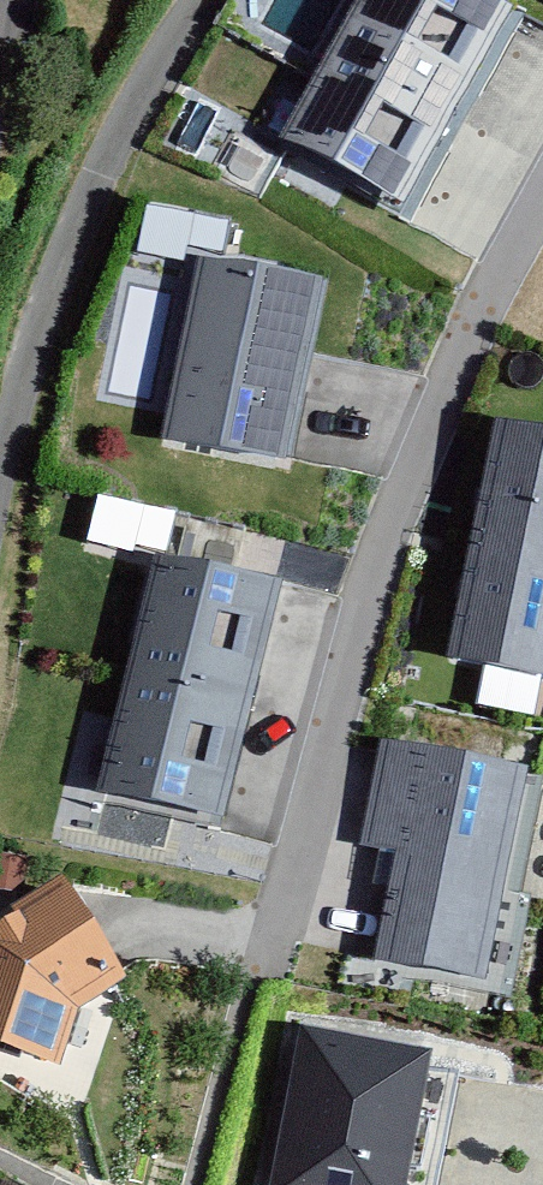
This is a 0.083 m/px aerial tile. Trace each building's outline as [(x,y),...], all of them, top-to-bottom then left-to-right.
[(525,20),(485,0),(377,0),(301,154),(428,216),(525,20)] [(326,276),(200,251),(163,434),(290,459),(326,276)] [(494,416),(542,427),(542,397),(500,388),(494,416)] [(519,449),(472,692),(542,705),(542,453),(519,449)] [(324,602),(178,571),(128,802),(275,834),(324,602)] [(390,745),(368,862),(431,873),(412,976),(534,999),(542,950),(542,773),(390,745)] [(86,882),(0,924),(0,1049),(76,1069),(90,1018),(141,993),(86,882)] [(312,1032),(272,1184),(434,1184),(464,1071),(312,1032)]
